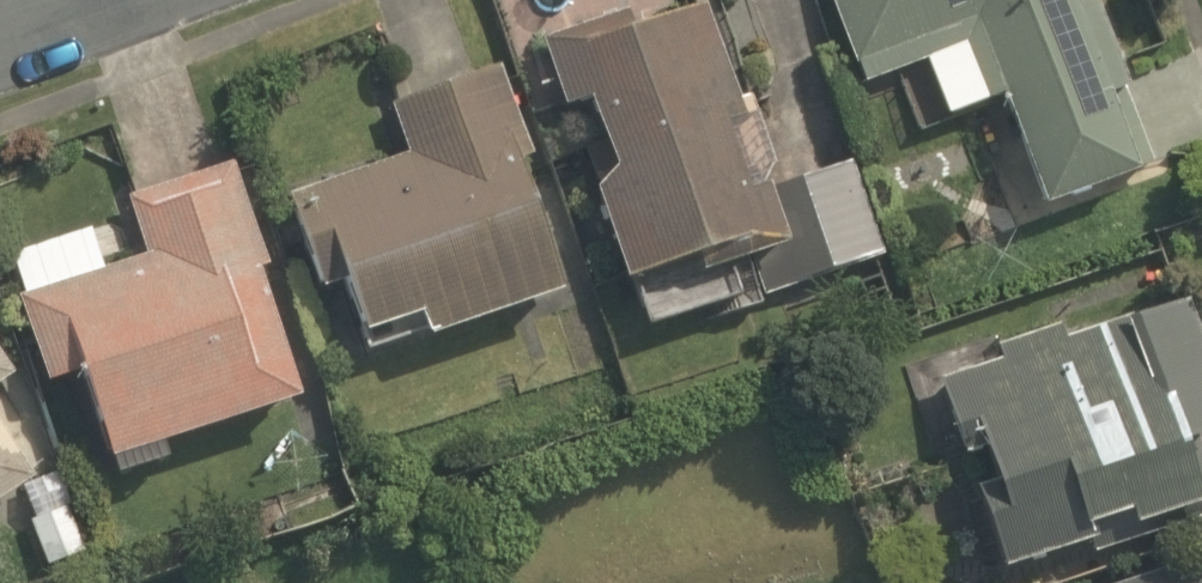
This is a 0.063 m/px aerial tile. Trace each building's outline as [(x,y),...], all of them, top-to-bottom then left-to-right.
[(1041,208),(1150,168),(1087,1),(1070,8),(1067,0),(831,0),(862,85),(961,48),(981,104),(999,97),(1041,208)] [(746,244),(764,296),(883,256),(852,166),(767,195),(766,192),(746,199),(723,133),(746,125),(706,10),(635,34),(628,14),(543,44),(566,112),(589,103),(614,174),(595,197),(624,286),(746,244)] [(421,320),(427,340),(562,298),(520,166),(529,163),(501,75),(393,109),(411,163),(291,201),(321,294),(349,285),(366,338),(421,320)] [(80,379),(118,479),(167,460),(163,449),(301,396),(256,277),(268,272),(228,167),(128,205),(148,257),(21,305),(53,389),(80,379)] [(21,294),(100,269),(88,231),(9,257),(21,294)] [(1000,572),(1089,549),(1083,527),(1131,515),(1135,528),(1201,511),(1201,506),(1185,443),(1201,438),(1201,393),(1201,389),(1201,387),(1201,348),(1190,308),(1064,341),(1062,333),(998,350),(1002,367),(940,383),(960,460),(986,453),(995,486),(979,490),(1000,572)] [(11,379),(0,362),(0,387),(11,379)] [(32,482),(0,434),(0,503),(32,482)] [(86,556),(66,505),(28,520),(47,571),(86,556)] [(1132,582),(1201,582),(1201,561),(1132,582)]
